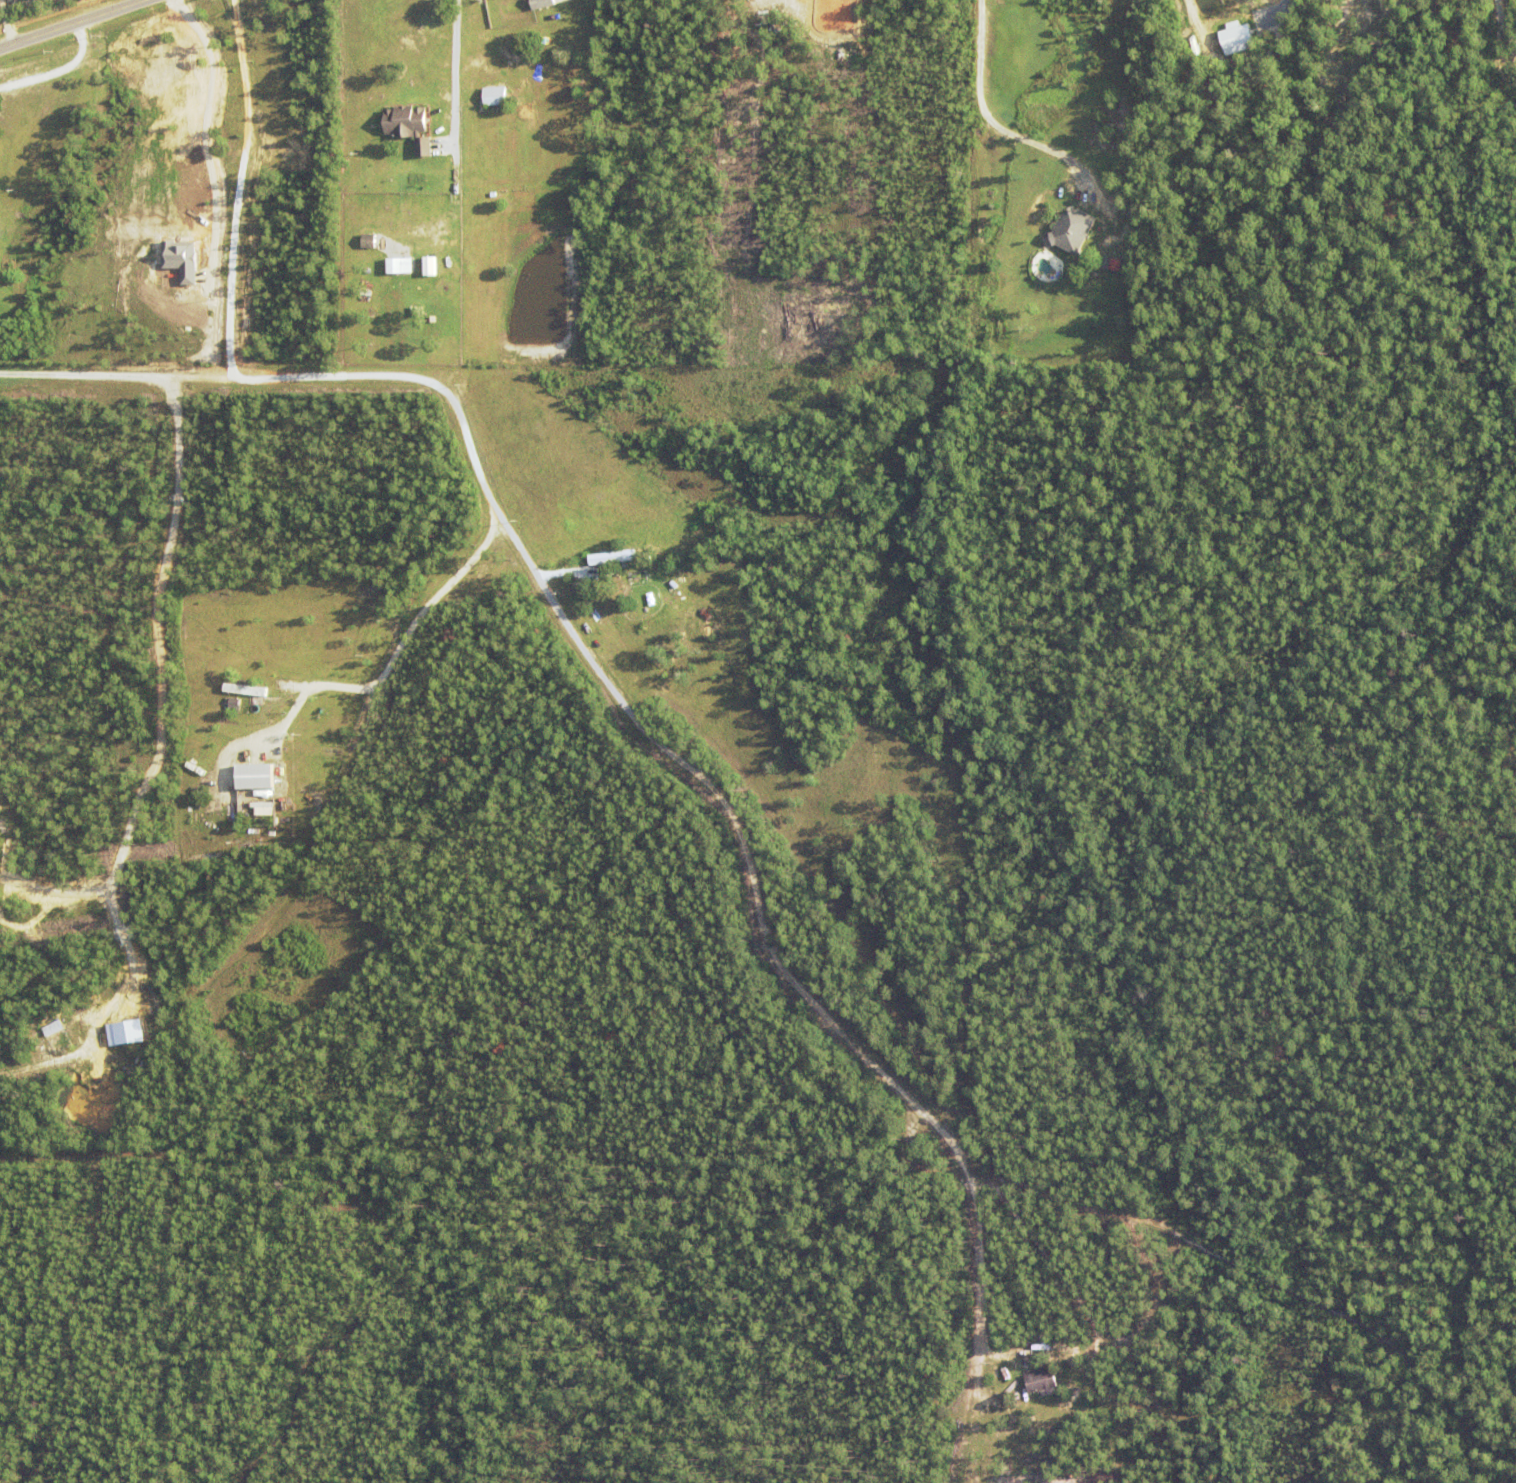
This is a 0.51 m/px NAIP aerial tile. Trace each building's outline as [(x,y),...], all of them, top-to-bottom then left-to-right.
[(540,11),(537,0),(555,0),(557,6),(540,11)] [(1226,22),(1227,29),(1220,30),(1224,54),(1255,48),(1250,23),(1240,25),(1239,20),(1226,22)] [(484,89),(507,87),(508,106),(486,107),(484,89)] [(422,139),(432,138),(433,159),(418,159),(417,140),(396,141),(396,136),(387,136),(386,111),(396,110),(396,108),(415,107),(415,109),(428,108),(429,133),(422,134),(422,139)] [(1059,246),(1055,248),(1052,237),(1055,236),(1064,217),(1073,216),(1081,211),(1098,220),(1079,257),(1059,246)] [(364,249),(364,235),(377,235),(377,250),(364,249)] [(422,256),(423,275),(435,275),(435,256),(422,256)] [(1100,269),(1104,257),(1112,260),(1109,271),(1100,269)] [(389,276),(389,261),(414,261),(414,276),(389,276)] [(587,556),(589,566),(634,559),(633,548),(587,556)] [(265,695),(266,686),(223,682),(222,691),(265,695)] [(272,787),(271,762),(235,763),(236,788),(272,787)] [(272,814),(273,801),(252,801),(252,814),(272,814)] [(1028,1391),(1056,1386),(1053,1368),(1024,1374),(1028,1391)]
